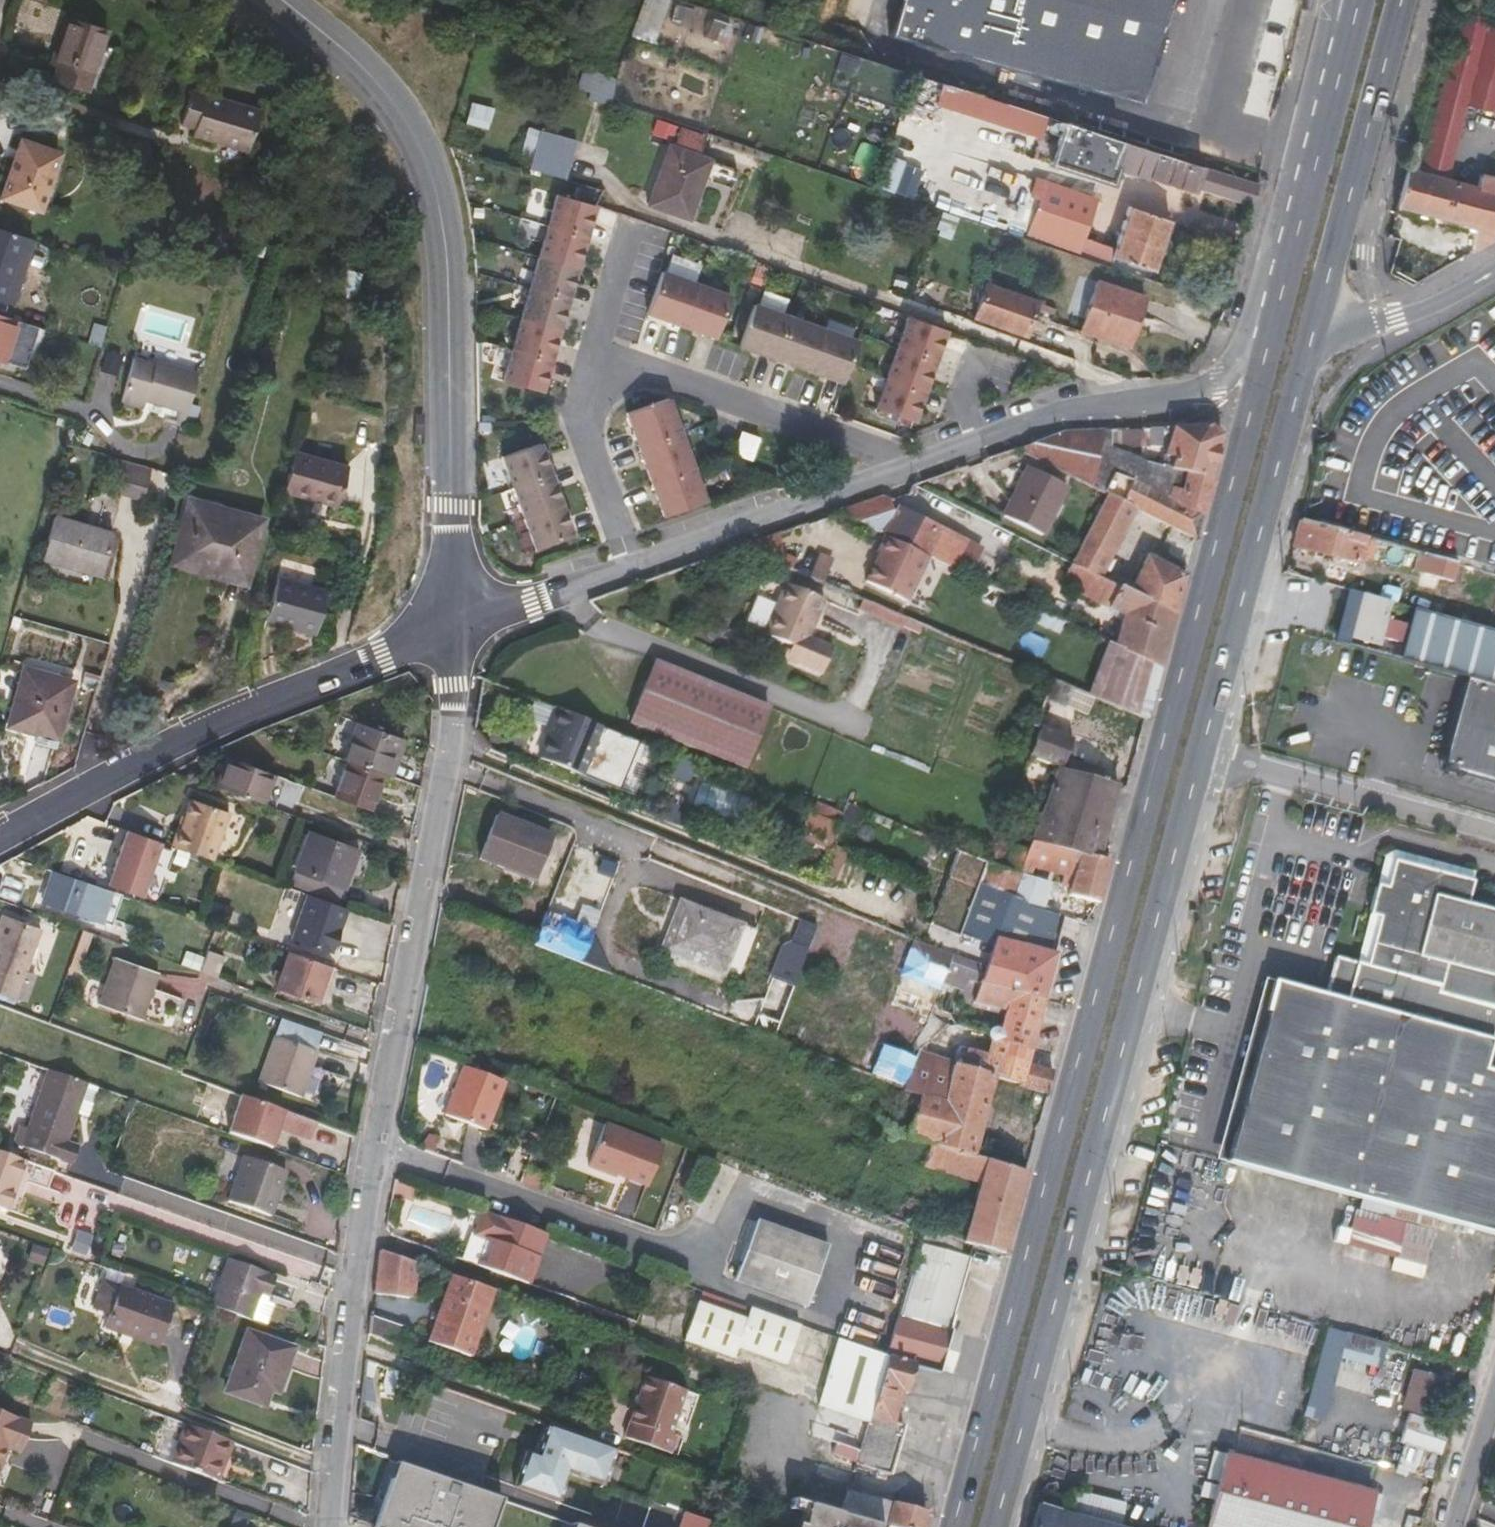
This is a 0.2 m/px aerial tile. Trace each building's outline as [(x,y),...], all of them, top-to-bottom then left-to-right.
[(634,36),(658,41),(667,0),(641,0),(634,36)] [(891,38),(1141,104),(1169,0),(901,0),(891,38)] [(1460,11),(1420,165),(1449,173),(1466,106),(1494,114),(1494,20),(1460,11)] [(91,73),(103,30),(66,19),(52,63),(58,65),(54,79),(88,90),(93,74),(91,73)] [(578,91),(612,98),(616,75),(582,68),(578,91)] [(943,83),(936,105),(1041,136),(1048,113),(943,83)] [(196,128),(195,135),(248,151),(260,110),(193,91),(183,125),(196,128)] [(575,140),(540,130),(529,168),(565,178),(575,140)] [(1194,190),(1196,187),(1250,204),(1257,184),(1255,183),(1104,135),(1099,153),(1116,159),(1113,166),(1145,176),(1147,175),(1194,190)] [(23,142),(3,198),(38,210),(57,154),(23,142)] [(706,159),(668,145),(651,198),(688,211),(706,159)] [(1051,163),(1108,182),(1113,166),(1056,147),(1051,163)] [(1494,238),(1494,194),(1416,172),(1406,169),(1391,223),(1401,227),(1461,243),(1457,261),(1483,247),(1494,238)] [(1077,250),(1093,200),(1046,184),(1029,234),(1077,250)] [(594,204),(556,194),(547,226),(585,237),(594,204)] [(649,205),(686,217),(688,211),(651,198),(649,205)] [(1128,208),(1113,257),(1153,271),(1169,221),(1128,208)] [(585,237),(547,226),(538,256),(576,267),(585,237)] [(0,228),(0,298),(12,302),(33,239),(0,228)] [(576,267),(538,256),(529,288),(567,298),(576,267)] [(104,277),(108,267),(94,263),(90,273),(104,277)] [(681,325),(696,284),(661,271),(647,313),(681,325)] [(1096,280),(1080,329),(1127,345),(1143,296),(1096,280)] [(1031,314),(1036,301),(986,283),(974,318),(1025,334),(1031,314)] [(715,337),(730,296),(696,284),(681,325),(715,337)] [(567,298),(529,288),(520,319),(559,329),(567,298)] [(773,358),(788,316),(753,304),(739,346),(773,358)] [(946,328),(903,313),(892,344),(935,360),(946,328)] [(2,360),(15,319),(0,314),(0,359),(2,360)] [(827,330),(788,316),(773,358),(812,372),(827,330)] [(520,319),(512,350),(550,360),(559,329),(520,319)] [(841,383),(856,341),(827,330),(812,372),(841,383)] [(935,360),(892,344),(881,376),(924,391),(935,360)] [(550,360),(512,350),(503,381),(541,391),(550,360)] [(128,374),(132,355),(115,351),(110,370),(128,374)] [(185,411),(196,372),(157,360),(156,364),(134,359),(122,401),(143,408),(146,400),(185,411)] [(924,391),(881,376),(870,407),(913,422),(924,391)] [(680,432),(668,398),(626,413),(638,447),(680,432)] [(1146,445),(1166,445),(1160,465),(1187,472),(1209,478),(1221,435),(1208,427),(1146,429),(1146,445)] [(1120,429),(1120,444),(1146,445),(1146,429),(1120,429)] [(1179,504),(1132,482),(1141,460),(1114,448),(1107,444),(1107,430),(1065,431),(1016,448),(1107,495),(1131,507),(1193,539),(1209,478),(1187,472),(1179,504)] [(650,481),(692,466),(680,432),(638,447),(650,481)] [(751,459),(758,438),(741,432),(733,453),(751,459)] [(551,475),(539,443),(501,457),(513,488),(551,475)] [(334,502),(345,464),(293,450),(283,488),(334,502)] [(109,490),(142,499),(149,475),(115,466),(109,490)] [(663,516),(704,501),(692,466),(650,481),(663,516)] [(1041,535),(1065,486),(1027,468),(1003,516),(1041,535)] [(523,518),(561,505),(551,475),(513,488),(523,518)] [(1131,507),(1107,495),(1072,565),(1098,577),(1131,507)] [(891,509),(890,500),(882,496),(837,511),(885,535),(928,556),(950,567),(963,544),(891,509)] [(259,518),(189,498),(181,527),(192,530),(184,559),(243,576),(259,518)] [(534,548),(572,535),(561,505),(523,518),(534,548)] [(99,574),(111,533),(53,517),(42,557),(99,574)] [(1364,541),(1298,523),(1290,551),(1357,568),(1359,561),(1364,541)] [(184,559),(192,530),(181,527),(170,565),(240,584),(243,576),(184,559)] [(928,556),(885,535),(877,551),(880,553),(873,567),(866,581),(906,601),(928,556)] [(1377,545),(1364,541),(1359,561),(1372,564),(1377,545)] [(974,578),(985,555),(963,544),(950,567),(974,578)] [(830,558),(811,550),(801,573),(820,581),(830,558)] [(880,553),(877,551),(870,565),(873,567),(880,553)] [(1449,586),(1455,566),(1414,555),(1408,574),(1449,586)] [(1183,576),(1147,559),(1131,594),(1172,615),(1183,576)] [(1062,584),(1124,616),(1116,648),(1158,668),(1172,615),(1131,594),(1098,577),(1072,565),(1062,584)] [(312,631),(324,589),(277,577),(265,618),(312,631)] [(809,633),(824,596),(785,580),(764,630),(791,641),(803,647),(797,660),(821,670),(832,644),(809,633)] [(1344,637),(1357,591),(1346,588),(1333,634),(1344,637)] [(1404,644),(1400,660),(1465,678),(1494,686),(1494,629),(1414,606),(1409,626),(1386,619),(1392,600),(1357,591),(1344,637),(1342,644),(1354,647),(1356,640),(1379,646),(1382,638),(1404,644)] [(797,660),(803,647),(791,641),(785,655),(797,660)] [(1116,648),(1108,644),(1087,695),(1091,697),(1144,720),(1158,668),(1116,648)] [(723,689),(657,663),(651,676),(764,722),(769,708),(723,689)] [(56,730),(70,682),(23,669),(8,724),(30,730),(32,724),(56,730)] [(683,743),(745,768),(764,722),(651,676),(634,722),(683,743)] [(1465,678),(1439,772),(1494,787),(1494,686),(1465,678)] [(1087,695),(1050,679),(1047,688),(1045,696),(1085,713),(1091,697),(1087,695)] [(1034,702),(1041,705),(1045,696),(1047,688),(1040,685),(1034,702)] [(548,727),(556,709),(538,702),(530,720),(536,722),(548,727)] [(522,752),(620,792),(639,743),(556,709),(548,727),(536,722),(522,752)] [(403,740),(357,723),(343,761),(346,762),(382,775),(385,776),(394,751),(399,753),(403,740)] [(35,740),(52,745),(56,730),(32,724),(30,730),(37,732),(35,740)] [(1038,727),(1028,755),(1061,767),(1072,740),(1038,727)] [(274,773),(229,755),(217,786),(263,803),(274,773)] [(334,796),(369,809),(382,775),(346,762),(334,796)] [(1116,785),(1057,770),(1030,840),(1098,858),(1116,785)] [(297,811),(302,786),(281,782),(276,807),(297,811)] [(180,828),(178,827),(171,845),(212,860),(228,812),(191,799),(180,828)] [(828,853),(839,825),(811,814),(800,841),(828,853)] [(497,816),(479,860),(532,882),(550,838),(497,816)] [(160,842),(126,829),(107,883),(142,895),(160,842)] [(336,899),(347,867),(350,868),(355,852),(355,850),(309,834),(292,884),(336,899)] [(1070,882),(1067,894),(1096,903),(1107,860),(1098,858),(1030,840),(1027,849),(1023,863),(1052,871),(1071,876),(1070,882)] [(1027,849),(1012,845),(1004,869),(1019,874),(1023,863),(1027,849)] [(980,883),(988,862),(959,850),(931,926),(939,930),(932,947),(954,956),(969,962),(984,969),(979,982),(1042,998),(1054,953),(1052,951),(1060,915),(1041,909),(1027,905),(1020,899),(1013,896),(980,883)] [(841,859),(828,853),(819,876),(832,881),(841,859)] [(1494,982),(1494,916),(1461,907),(1471,874),(1390,854),(1384,861),(1364,938),(1361,946),(1453,971),(1494,982)] [(1019,874),(1004,869),(988,862),(980,883),(1013,896),(1019,874)] [(1041,909),(1052,871),(1023,863),(1019,874),(1013,896),(1020,899),(1027,905),(1041,909)] [(43,900),(114,924),(124,894),(53,871),(43,900)] [(328,951),(344,907),(304,892),(288,937),(328,951)] [(661,953),(667,955),(686,903),(681,901),(661,953)] [(725,977),(744,925),(686,903),(667,955),(725,977)] [(573,923),(592,931),(600,912),(580,904),(573,923)] [(573,923),(546,912),(533,944),(612,975),(589,939),(592,931),(573,923)] [(40,929),(2,915),(0,921),(0,994),(15,999),(40,929)] [(781,940),(751,1028),(777,1036),(816,924),(800,918),(791,943),(781,940)] [(759,931),(744,925),(725,977),(739,982),(759,931)] [(36,952),(50,956),(57,933),(43,929),(36,952)] [(941,990),(954,956),(932,947),(917,940),(908,964),(929,972),(924,984),(941,990)] [(1453,971),(1361,946),(1356,963),(1354,969),(1360,978),(1435,998),(1437,994),(1478,1005),(1494,1010),(1494,982),(1453,971)] [(277,985),(316,998),(327,965),(288,951),(277,985)] [(979,982),(984,969),(954,956),(941,990),(952,994),(954,987),(975,995),(979,982)] [(158,973),(115,958),(99,1004),(141,1019),(158,973)] [(1216,1158),(1494,1237),(1494,1073),(1485,1070),(1494,1027),(1494,1010),(1478,1005),(1437,994),(1435,998),(1360,978),(1354,969),(1356,963),(1334,959),(1323,993),(1265,981),(1216,1158)] [(929,972),(908,964),(904,975),(924,984),(929,972)] [(992,1029),(989,1032),(989,1034),(1029,1047),(1042,998),(979,982),(975,995),(972,1002),(1004,1011),(1003,1018),(995,1016),(992,1029)] [(282,1019),(276,1037),(315,1051),(322,1033),(282,1019)] [(300,1096),(316,1052),(315,1051),(276,1037),(275,1037),(258,1081),(300,1096)] [(475,1125),(493,1078),(455,1063),(435,1111),(475,1125)] [(78,1146),(66,1142),(86,1083),(49,1070),(28,1129),(22,1126),(16,1144),(72,1164),(78,1146)] [(314,1122),(244,1096),(230,1134),(268,1146),(275,1125),(309,1137),(314,1122)] [(638,1181),(653,1142),(595,1120),(579,1161),(600,1169),(600,1167),(638,1181)] [(48,1188),(54,1172),(0,1153),(0,1178),(17,1184),(19,1178),(48,1188)] [(269,1215),(285,1171),(242,1155),(226,1200),(269,1215)] [(9,1211),(17,1184),(0,1178),(0,1208),(9,1211)] [(685,1200),(690,1188),(682,1185),(678,1197),(685,1200)] [(471,1266),(522,1283),(541,1232),(478,1209),(470,1233),(481,1237),(486,1239),(484,1246),(479,1244),(471,1266)] [(803,1303),(824,1244),(754,1218),(732,1278),(803,1303)] [(937,1371),(970,1257),(920,1241),(886,1355),(912,1363),(937,1371)] [(1409,1278),(1415,1252),(1389,1245),(1386,1258),(1383,1257),(1380,1270),(1409,1278)] [(374,1293),(412,1297),(416,1263),(378,1250),(374,1293)] [(260,1294),(269,1297),(276,1278),(228,1260),(211,1306),(213,1307),(251,1320),(260,1294)] [(427,1341),(469,1356),(493,1290),(451,1275),(427,1341)] [(93,1307),(109,1313),(119,1286),(103,1280),(93,1307)] [(104,1327),(120,1332),(131,1336),(158,1346),(173,1305),(119,1286),(109,1313),(104,1327)] [(275,1306),(268,1302),(269,1297),(260,1294),(251,1320),(268,1327),(275,1306)] [(737,1349),(785,1365),(799,1324),(750,1307),(746,1319),(698,1303),(684,1341),(733,1358),(737,1349)] [(394,1343),(400,1326),(371,1316),(369,1335),(394,1343)] [(1326,1326),(1307,1415),(1326,1419),(1339,1357),(1385,1367),(1390,1340),(1326,1326)] [(116,1342),(126,1345),(131,1336),(120,1332),(116,1342)] [(269,1390),(279,1363),(287,1366),(294,1348),(249,1332),(227,1392),(264,1406),(269,1390)] [(886,1355),(838,1338),(819,1405),(867,1421),(886,1355)] [(900,1389),(905,1390),(912,1363),(886,1355),(867,1421),(855,1464),(871,1469),(889,1474),(903,1423),(891,1419),(900,1389)] [(279,1393),(288,1367),(287,1366),(279,1363),(269,1390),(279,1393)] [(1434,1374),(1408,1365),(1393,1405),(1420,1414),(1434,1374)] [(669,1435),(685,1392),(646,1378),(625,1437),(670,1453),(676,1438),(669,1435)] [(31,1423),(0,1411),(0,1464),(7,1448),(19,1453),(31,1423)] [(1390,1442),(1394,1443),(1430,1456),(1439,1428),(1400,1413),(1390,1442)] [(234,1443),(187,1424),(171,1464),(215,1480),(224,1456),(229,1458),(234,1443)] [(569,1473),(604,1486),(617,1449),(550,1426),(539,1456),(529,1453),(517,1488),(559,1503),(569,1473)] [(1394,1443),(1385,1467),(1423,1477),(1430,1456),(1394,1443)] [(1225,1453),(1206,1526),(1363,1526),(1373,1493),(1225,1453)] [(401,1480),(406,1463),(398,1460),(392,1477),(401,1480)] [(375,1526),(485,1526),(496,1495),(406,1463),(401,1480),(392,1477),(375,1526)] [(846,1492),(840,1513),(886,1526),(888,1526),(921,1526),(925,1511),(899,1504),(892,1502),(892,1504),(863,1497),(846,1492)] [(1074,1492),(1068,1514),(1119,1526),(1125,1505),(1074,1492)] [(496,1495),(485,1526),(492,1526),(503,1497),(496,1495)] [(801,1526),(807,1503),(791,1498),(787,1509),(798,1512),(794,1525),(801,1526)] [(888,1526),(886,1526),(840,1513),(807,1503),(801,1526),(794,1525),(794,1526),(888,1526)] [(1037,1505),(1031,1526),(1121,1526),(1119,1526),(1068,1514),(1037,1505)] [(712,1520),(683,1511),(679,1526),(710,1526),(712,1520)]
